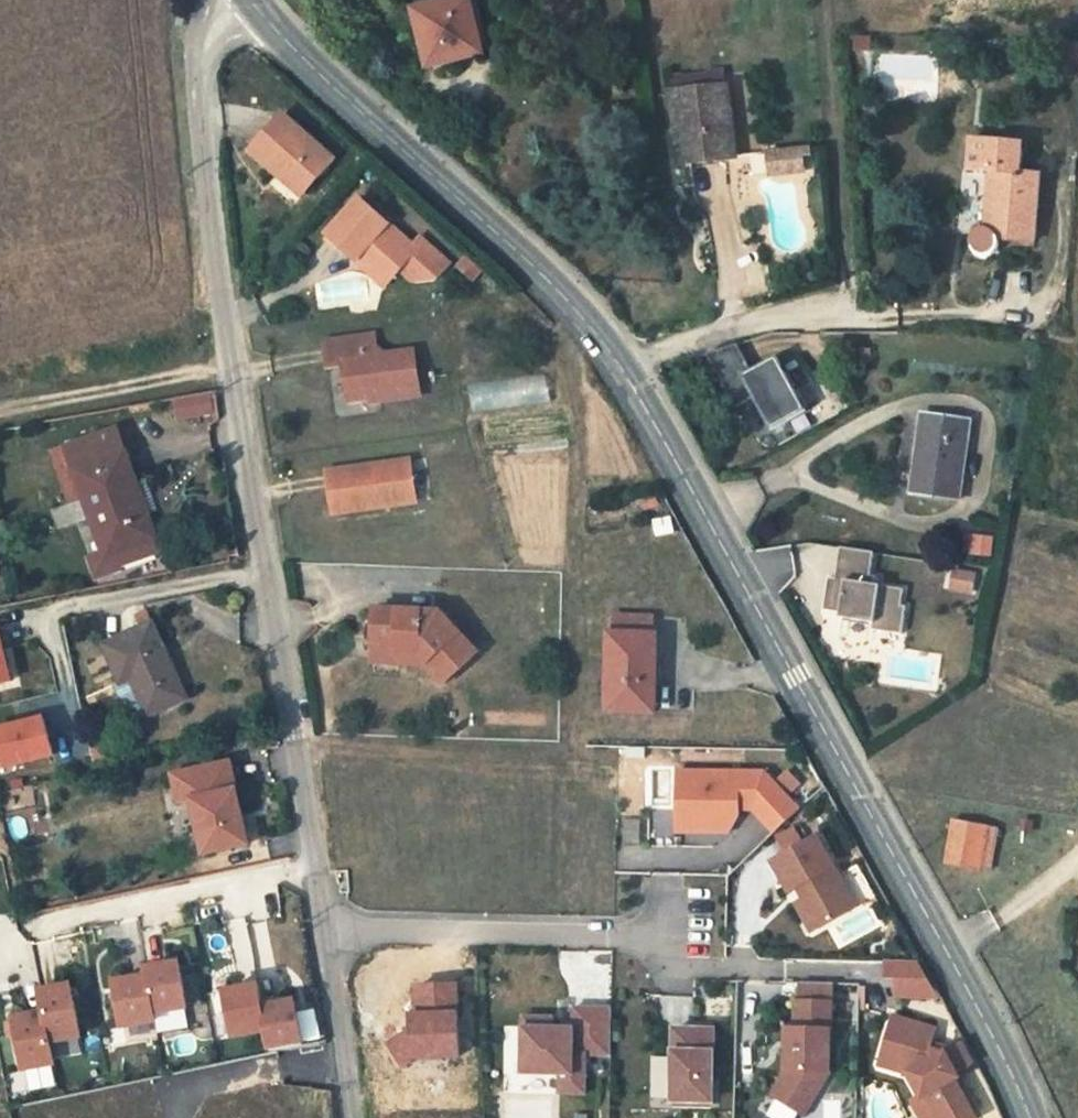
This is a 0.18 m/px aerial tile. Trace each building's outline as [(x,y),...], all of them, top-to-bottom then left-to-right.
[(479,54),(468,0),(463,0),(411,11),(422,67),(424,65),(427,67),(428,69),(427,71),(456,66),(455,60),(479,54)] [(173,25),(181,28),(184,18),(176,16),(173,25)] [(870,36),(853,35),(852,49),(869,50),(870,36)] [(683,163),(737,158),(728,88),(681,94),(686,132),(678,132),(683,163)] [(267,168),(273,160),(303,186),(328,157),(277,110),(245,148),(267,168)] [(799,146),(765,150),(767,177),(801,174),(799,146)] [(1025,152),(975,148),(973,174),(995,175),(990,234),(985,235),(980,238),(978,244),(978,250),(980,255),(985,259),(991,260),(997,259),(1001,254),(1004,249),(1003,243),(1037,244),(1041,181),(1022,180),(1025,152)] [(297,194),(303,186),(273,160),(267,168),(297,194)] [(387,280),(396,269),(411,282),(430,280),(445,263),(416,237),(409,245),(351,194),(318,235),(352,264),(359,256),(387,280)] [(380,289),(387,280),(359,256),(352,264),(380,289)] [(370,359),(368,345),(320,351),(323,375),(337,373),(343,408),(378,402),(380,411),(415,406),(409,361),(381,364),(370,359)] [(735,345),(707,359),(732,413),(750,404),(761,427),(797,411),(771,355),(745,367),(735,345)] [(969,423),(918,418),(910,493),(960,498),(969,423)] [(108,566),(160,546),(123,436),(73,455),(108,566)] [(399,464),(317,476),(323,518),(405,506),(399,464)] [(962,561),(971,563),(974,547),(964,545),(962,561)] [(990,549),(974,547),(971,563),(987,566),(990,549)] [(867,561),(834,555),(828,587),(826,586),(824,595),(820,594),(816,617),(833,620),(832,626),(865,631),(864,638),(894,643),(898,615),(893,614),(896,598),(867,593),(869,585),(863,584),(867,561)] [(967,583),(947,580),(945,596),(964,600),(967,583)] [(375,616),(375,651),(398,651),(398,657),(418,657),(428,670),(439,681),(471,651),(440,617),(375,616)] [(611,617),(610,634),(652,636),(653,619),(611,617)] [(151,715),(189,699),(157,625),(105,645),(125,688),(137,684),(151,715)] [(610,634),(607,634),(606,708),(652,711),(653,689),(654,636),(652,636),(610,634)] [(0,635),(0,688),(14,684),(1,635),(0,635)] [(398,657),(398,651),(375,651),(375,670),(428,670),(418,657),(398,657)] [(0,734),(0,755),(6,777),(59,763),(48,721),(0,734)] [(238,758),(179,773),(187,802),(200,797),(203,808),(214,851),(259,840),(238,758)] [(763,775),(675,774),(675,818),(691,818),(702,830),(702,833),(725,833),(725,814),(736,814),(737,811),(750,811),(772,836),(797,813),(763,775)] [(200,797),(187,802),(190,813),(203,808),(200,797)] [(691,818),(675,818),(674,834),(702,833),(702,830),(691,818)] [(986,828),(954,824),(947,867),(979,873),(986,828)] [(773,842),(782,857),(801,847),(793,831),(773,842)] [(782,857),(769,864),(785,896),(797,890),(803,901),(800,903),(816,932),(853,912),(815,840),(801,847),(782,857)] [(797,890),(785,896),(807,936),(816,932),(800,903),(803,901),(797,890)] [(151,969),(153,977),(160,1014),(192,1007),(184,961),(151,969)] [(917,968),(882,966),(883,983),(894,984),(893,1001),(935,1003),(917,968)] [(153,977),(121,984),(129,1029),(162,1022),(160,1014),(153,977)] [(261,979),(229,985),(238,1030),(270,1024),(267,1006),(261,979)] [(402,1066),(411,1060),(456,1058),(455,1011),(457,1011),(456,984),(414,985),(415,1013),(407,1013),(408,1029),(387,1044),(402,1066)] [(799,984),(798,1003),(829,1004),(830,985),(799,984)] [(77,993),(47,1000),(52,1022),(55,1037),(85,1031),(77,993)] [(299,999),(267,1006),(270,1024),(275,1051),(307,1044),(299,999)] [(795,1003),(794,1032),(786,1032),(784,1075),(769,1101),(804,1117),(806,1117),(827,1075),(829,1004),(798,1003),(795,1003)] [(552,1018),(522,1017),(520,1074),(557,1075),(557,1094),(583,1095),(584,1056),(609,1057),(610,1009),(572,1008),(572,1029),(551,1028),(552,1018)] [(208,1017),(187,1022),(191,1038),(213,1033),(208,1017)] [(52,1022),(22,1028),(30,1065),(60,1059),(55,1037),(52,1022)] [(892,1024),(876,1071),(905,1080),(920,1102),(927,1099),(937,1117),(971,1117),(953,1084),(956,1083),(953,1077),(969,1068),(960,1050),(941,1061),(924,1056),(931,1037),(892,1024)] [(711,1031),(671,1030),(669,1102),(709,1103),(711,1031)]
